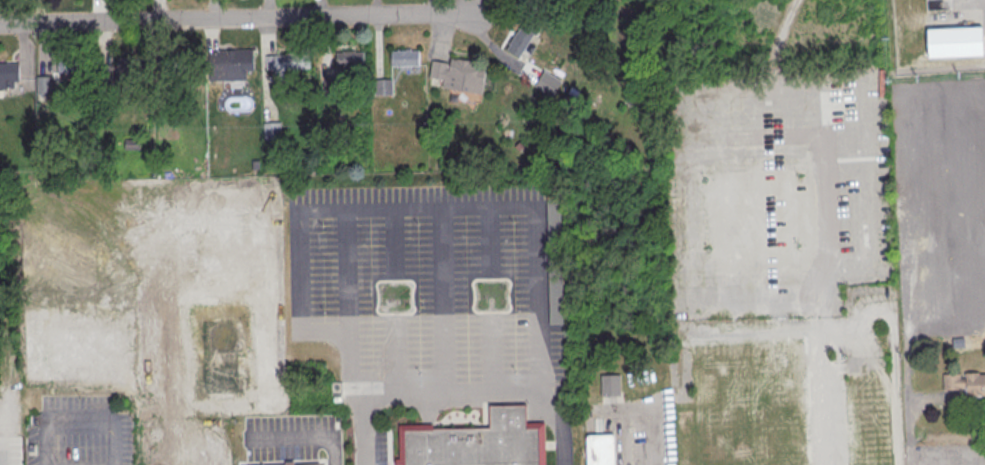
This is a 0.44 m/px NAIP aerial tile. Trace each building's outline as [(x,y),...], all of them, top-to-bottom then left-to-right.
[(521,11),(518,0),(535,0),(537,7),(521,11)] [(521,25),(505,51),(519,59),(533,35),(536,36),(540,28),(532,23),(528,29),(521,25)] [(208,51),(209,81),(247,80),(246,71),(254,71),(254,48),(217,49),(217,51),(208,51)] [(419,50),(419,65),(392,66),(391,51),(397,50),(397,49),(411,49),(411,50),(419,50)] [(364,51),(364,81),(350,81),(350,67),(336,68),(336,52),(342,52),(342,50),(356,50),(356,52),(364,51)] [(266,55),(309,53),(310,68),(267,71),(266,55)] [(143,57),(143,72),(115,73),(115,57),(121,57),(121,56),(134,55),(134,57),(143,57)] [(85,58),(85,73),(58,74),(57,58),(64,58),(64,57),(77,56),(77,58),(85,58)] [(486,69),(482,95),(441,89),(442,81),(429,78),(432,61),(448,63),(447,67),(449,67),(451,58),(479,62),(478,68),(486,69)] [(19,79),(0,80),(0,63),(10,63),(10,64),(19,64),(19,79)] [(53,95),(53,76),(37,76),(37,95),(53,95)] [(375,80),(393,79),(393,96),(375,97),(375,80)] [(323,80),(341,80),(342,97),(324,97),(323,80)] [(263,123),(281,122),(281,139),(263,140),(263,123)] [(980,375),(984,375),(984,396),(967,397),(966,386),(961,386),(961,390),(944,391),(943,375),(961,374),(961,380),(966,379),(966,374),(980,373),(980,375)] [(602,376),(621,375),(621,395),(603,396),(602,376)] [(546,425),(547,464),(396,464),(396,460),(400,460),(400,427),(490,426),(490,404),(526,404),(526,425),(546,425)] [(617,435),(618,464),(589,464),(588,436),(617,435)]
